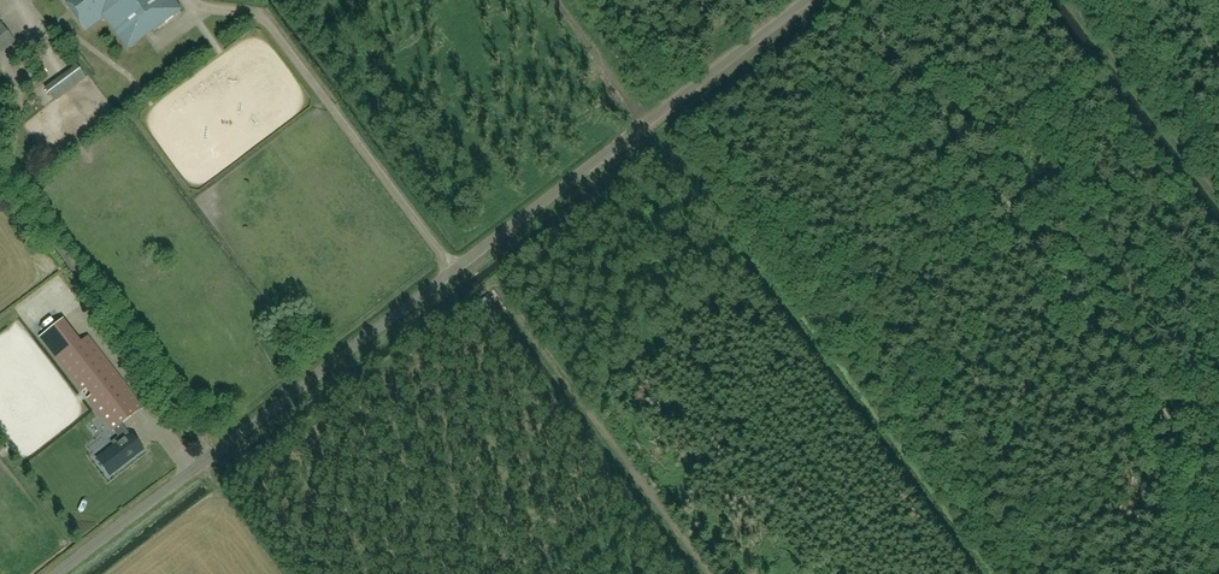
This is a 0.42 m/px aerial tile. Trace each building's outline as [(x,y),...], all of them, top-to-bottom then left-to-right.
[(69,6),(86,29),(104,16),(127,47),(135,41),(179,9),(172,0),(64,0),(69,6)] [(0,23),(0,50),(14,39),(1,22),(0,23)] [(56,80),(45,88),(54,100),(65,91),(56,80)] [(19,294),(22,299),(32,294),(29,288),(19,294)] [(114,461),(119,468),(143,450),(130,433),(129,434),(121,423),(142,407),(66,308),(35,331),(112,430),(113,430),(118,436),(111,442),(114,446),(104,454),(111,463),(114,461)]
